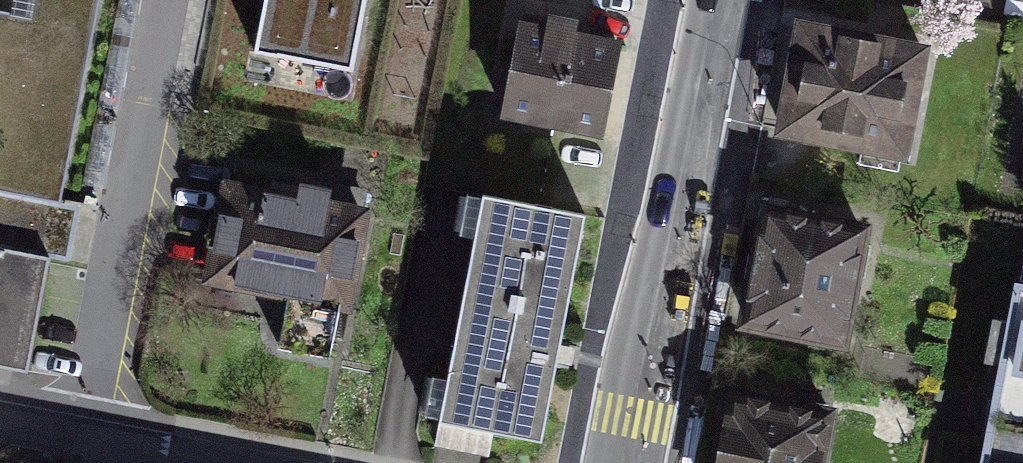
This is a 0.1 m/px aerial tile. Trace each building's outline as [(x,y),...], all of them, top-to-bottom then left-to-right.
[(25,374),(60,207),(103,0),(0,0),(0,369),(25,374)] [(245,76),(367,99),(386,0),(260,0),(245,76)] [(924,58),(790,30),(766,145),(900,173),(924,58)] [(625,53),(526,31),(504,127),(604,149),(625,53)] [(367,210),(249,187),(225,308),(343,331),(367,210)] [(585,221),(491,204),(448,440),(541,457),(585,221)] [(869,242),(753,216),(726,336),(842,362),(869,242)] [(1007,285),(969,462),(1022,462),(1022,289),(1007,285)] [(722,402),(709,462),(827,462),(835,426),(722,402)]
